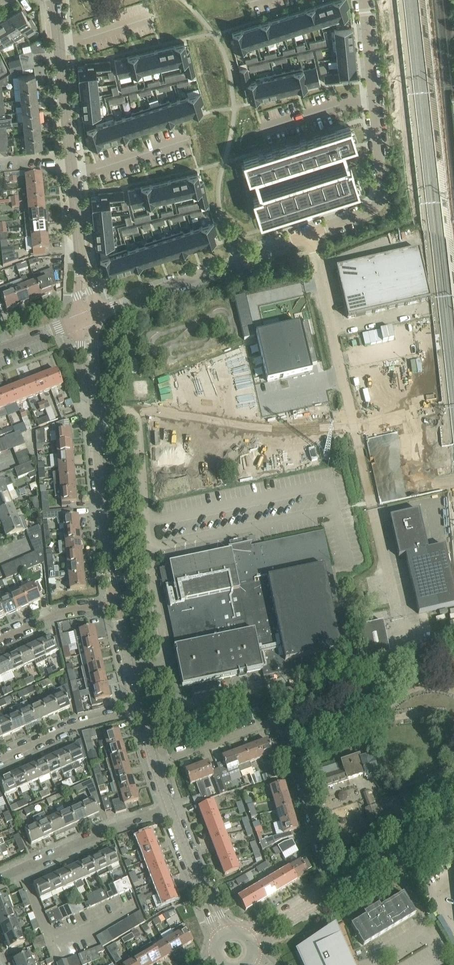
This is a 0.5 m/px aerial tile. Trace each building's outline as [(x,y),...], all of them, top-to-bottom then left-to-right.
[(332,0),(315,6),(321,23),(338,18),(332,0)] [(332,0),(338,18),(348,14),(346,7),(349,6),(347,0),(334,0),(332,0)] [(315,6),(306,9),(311,26),(321,23),(315,6)] [(24,35),(37,27),(32,19),(29,21),(21,8),(17,11),(15,8),(10,11),(24,35)] [(306,9),(297,12),(302,29),(311,26),(306,9)] [(1,17),(15,40),(24,35),(10,11),(1,17)] [(297,12),(287,15),(294,34),(303,31),(302,29),(297,12)] [(287,15),(278,18),(284,37),(294,34),(287,15)] [(6,45),(15,40),(1,17),(0,18),(0,49),(6,45)] [(278,18),(269,21),(275,40),(284,37),(278,18)] [(269,21),(260,24),(266,43),(275,40),(269,21)] [(260,24),(251,27),(256,44),(265,41),(266,43),(260,24)] [(251,27),(241,30),(247,47),(256,44),(251,27)] [(337,29),(334,29),(336,48),(354,46),(352,27),(348,27),(343,28),(337,29)] [(234,40),(231,41),(234,51),(247,47),(241,30),(232,33),(234,40)] [(32,47),(32,50),(32,52),(44,50),(44,44),(36,45),(34,42),(30,44),(32,47)] [(184,43),(174,45),(178,62),(184,61),(187,76),(195,74),(189,49),(186,50),(184,43)] [(174,45),(156,50),(160,66),(161,69),(170,67),(170,64),(178,62),(174,45)] [(354,46),(336,48),(337,58),(355,56),(354,46)] [(156,50),(146,52),(151,71),(161,69),(160,66),(156,50)] [(21,63),(33,60),(33,54),(24,56),(23,52),(19,53),(20,57),(21,63)] [(146,52),(137,54),(142,74),(151,71),(146,52)] [(137,54),(127,56),(131,74),(132,76),(142,74),(137,54)] [(127,56),(114,59),(118,77),(131,74),(127,56)] [(355,56),(337,58),(338,67),(356,65),(355,56)] [(33,60),(21,63),(23,69),(34,66),(33,60)] [(85,67),(77,67),(78,77),(96,75),(96,70),(111,69),(110,60),(85,63),(85,67)] [(338,73),(324,75),(324,83),(350,80),(349,77),(357,76),(356,65),(338,67),(338,73)] [(302,66),(293,69),(297,89),(307,87),(303,69),(302,66)] [(316,66),(303,69),(307,87),(320,84),(316,66)] [(247,67),(239,69),(245,94),(248,93),(250,100),(260,98),(256,80),(250,81),(247,67)] [(293,69),(283,71),(288,91),(297,89),(293,69)] [(283,71),(273,73),(274,76),(278,94),(288,91),(283,71)] [(36,86),(35,74),(18,75),(20,87),(36,86)] [(96,75),(78,77),(79,87),(97,85),(96,75)] [(274,76),(256,80),(260,98),(278,94),(274,76)] [(97,85),(79,87),(80,96),(98,94),(97,85)] [(37,98),(36,86),(20,87),(21,99),(16,99),(16,100),(37,98)] [(200,92),(187,96),(193,113),(203,110),(200,103),(204,102),(200,92)] [(98,94),(80,96),(83,116),(86,116),(92,115),(98,115),(100,114),(98,94)] [(187,96),(178,99),(183,116),(193,113),(187,96)] [(17,105),(21,104),(22,111),(38,110),(37,98),(16,100),(17,105)] [(178,99),(170,102),(175,119),(183,116),(178,99)] [(169,100),(159,103),(165,122),(175,119),(170,102),(169,100)] [(159,103),(150,106),(156,125),(165,122),(159,103)] [(150,106),(141,109),(147,128),(156,125),(150,106)] [(141,109),(131,112),(132,114),(138,131),(147,128),(141,109)] [(6,125),(23,123),(40,122),(38,110),(22,111),(23,120),(12,121),(11,116),(5,117),(5,113),(0,114),(0,126),(6,125)] [(132,114),(124,117),(129,134),(138,131),(132,114)] [(124,117),(114,120),(120,137),(129,134),(124,117)] [(114,120),(96,126),(102,143),(120,137),(114,120)] [(24,135),(41,134),(40,122),(23,123),(24,135)] [(89,136),(85,137),(89,147),(102,143),(96,126),(86,129),(89,136)] [(350,126),(243,160),(249,177),(253,176),(259,196),(253,198),(260,221),(358,190),(350,167),(344,147),(355,143),(350,126)] [(26,147),(42,146),(41,134),(24,135),(26,147)] [(8,149),(7,137),(0,138),(0,150),(8,149)] [(198,173),(187,175),(191,193),(197,192),(201,206),(209,204),(203,179),(199,180),(198,173)] [(41,175),(25,177),(26,189),(42,187),(41,175)] [(187,175),(169,180),(174,199),(184,197),(183,195),(191,193),(187,175)] [(169,180),(160,182),(165,202),(174,199),(169,180)] [(160,182),(151,184),(155,204),(165,202),(160,182)] [(151,184),(141,186),(145,204),(145,206),(155,204),(151,184)] [(141,186),(127,190),(132,207),(145,204),(141,186)] [(44,200),(42,187),(26,189),(28,201),(44,200)] [(98,197),(91,197),(92,207),(110,205),(109,200),(124,199),(123,190),(98,193),(98,197)] [(44,200),(28,201),(19,202),(11,203),(1,204),(2,209),(19,207),(28,206),(29,214),(45,212),(44,200)] [(110,205),(92,207),(93,217),(111,216),(110,205)] [(48,212),(45,212),(29,214),(24,214),(25,227),(30,226),(46,224),(46,220),(49,219),(48,212)] [(111,216),(93,217),(94,226),(112,224),(111,216)] [(214,222),(201,226),(207,243),(216,240),(214,233),(217,232),(214,222)] [(30,226),(25,227),(26,239),(47,237),(46,224),(30,226)] [(112,224),(94,226),(96,246),(99,246),(104,245),(111,245),(114,244),(112,224)] [(201,226),(191,229),(197,246),(207,243),(201,226)] [(191,229),(183,232),(189,249),(197,246),(191,229)] [(182,230),(173,233),(179,252),(189,249),(183,232),(182,230)] [(173,233),(163,236),(170,255),(179,252),(173,233)] [(163,236),(154,239),(161,258),(170,255),(163,236)] [(33,251),(39,250),(49,249),(47,237),(26,239),(25,239),(26,251),(32,250),(33,251)] [(154,239),(145,242),(145,244),(151,261),(161,258),(154,239)] [(145,244),(137,247),(142,264),(151,261),(145,244)] [(137,247),(127,250),(133,267),(142,264),(137,247)] [(127,250),(109,256),(115,273),(133,267),(127,250)] [(418,250),(336,269),(348,319),(430,300),(418,250)] [(14,252),(2,253),(3,266),(18,261),(18,254),(14,254),(14,252)] [(102,266),(99,267),(102,277),(115,273),(109,256),(100,259),(102,266)] [(18,271),(18,272),(28,268),(26,262),(16,266),(18,271)] [(45,272),(51,287),(56,286),(52,269),(45,272)] [(45,272),(33,276),(35,282),(41,297),(53,293),(51,287),(45,272)] [(21,278),(20,278),(20,279),(21,280),(24,287),(30,302),(41,297),(35,282),(29,285),(26,276),(21,278)] [(21,280),(10,285),(12,291),(18,306),(30,302),(24,287),(21,280)] [(4,305),(6,311),(18,306),(12,291),(10,285),(0,288),(0,307),(4,305)] [(276,337),(257,341),(266,382),(288,377),(286,371),(317,364),(307,324),(275,331),(276,337)] [(252,328),(242,330),(244,339),(244,340),(254,337),(252,328)] [(56,370),(45,375),(51,390),(62,386),(56,370)] [(45,375),(34,379),(40,394),(51,390),(45,375)] [(40,394),(34,379),(22,384),(28,399),(40,394)] [(11,388),(17,403),(28,399),(22,384),(11,388)] [(6,408),(17,403),(11,388),(0,392),(0,393),(6,408)] [(47,401),(43,402),(46,410),(49,419),(55,417),(51,408),(50,408),(47,401)] [(43,402),(38,404),(41,412),(46,410),(43,402)] [(32,429),(24,410),(20,411),(28,431),(32,429)] [(70,430),(60,431),(55,431),(56,443),(71,442),(70,430)] [(25,444),(20,432),(3,438),(8,451),(13,449),(25,444)] [(71,442),(56,443),(57,455),(72,454),(71,442)] [(27,450),(25,444),(13,449),(15,455),(27,450)] [(30,456),(27,450),(15,455),(17,461),(30,456)] [(57,455),(53,456),(54,468),(58,467),(73,466),(72,454),(57,455)] [(20,467),(24,465),(32,462),(30,456),(17,461),(20,467)] [(32,462),(24,465),(20,467),(14,469),(17,476),(18,478),(28,474),(30,479),(36,476),(35,472),(32,462)] [(73,466),(58,467),(59,473),(53,473),(53,480),(74,478),(73,466)] [(14,492),(14,491),(8,494),(5,488),(13,485),(10,478),(5,479),(3,473),(0,475),(0,497),(14,492)] [(53,480),(54,492),(55,492),(75,490),(74,478),(53,480)] [(75,490),(55,492),(55,497),(61,497),(62,507),(70,506),(70,503),(76,502),(75,490)] [(13,507),(10,501),(17,498),(15,492),(0,497),(0,512),(13,507)] [(46,492),(41,493),(42,512),(49,512),(47,492),(46,492)] [(36,512),(39,511),(39,503),(37,497),(30,499),(36,512)] [(23,516),(17,519),(13,507),(0,512),(0,521),(2,525),(13,521),(23,517),(23,516)] [(49,512),(42,512),(43,520),(47,520),(57,519),(58,525),(63,524),(64,530),(79,528),(78,516),(72,517),(71,509),(61,510),(49,512)] [(389,518),(399,557),(405,556),(419,614),(453,606),(453,588),(444,546),(428,550),(419,511),(389,518)] [(23,517),(13,521),(2,525),(7,538),(26,530),(28,529),(23,517)] [(41,531),(40,524),(28,529),(26,530),(28,534),(29,536),(41,531)] [(79,528),(64,530),(65,542),(80,540),(79,528)] [(29,536),(35,553),(43,549),(41,531),(29,536)] [(252,543),(240,545),(228,547),(228,548),(230,548),(231,551),(169,564),(169,565),(165,566),(165,568),(159,569),(176,648),(173,648),(174,650),(175,649),(183,687),(238,675),(238,676),(239,676),(238,675),(245,673),(246,675),(246,673),(262,670),(264,677),(350,659),(344,628),(349,627),(346,609),(340,611),(323,531),(251,546),(250,544),(252,543)] [(80,540),(65,542),(58,542),(60,554),(66,554),(81,552),(80,540)] [(44,563),(43,549),(35,553),(40,564),(44,563)] [(81,552),(66,554),(67,566),(82,564),(85,564),(85,557),(82,557),(81,552)] [(35,553),(29,555),(34,567),(40,564),(35,553)] [(29,555),(24,557),(29,569),(34,567),(29,555)] [(24,557),(18,560),(23,572),(29,569),(24,557)] [(18,560),(13,562),(18,574),(23,572),(18,560)] [(13,562),(7,565),(12,576),(18,574),(13,562)] [(82,564),(67,566),(69,578),(84,576),(82,564)] [(7,565),(1,567),(6,579),(12,576),(7,565)] [(54,573),(53,566),(47,567),(49,580),(55,579),(63,578),(62,574),(60,574),(58,573),(54,573)] [(84,576),(69,578),(70,590),(85,588),(84,576)] [(33,585),(21,590),(28,606),(40,600),(37,593),(41,591),(37,583),(33,585)] [(28,606),(21,590),(9,596),(16,611),(28,606)] [(16,611),(9,596),(0,600),(0,608),(4,617),(16,611)] [(366,659),(366,660),(390,655),(383,622),(359,627),(366,659)] [(74,632),(76,642),(76,644),(77,644),(96,639),(94,627),(74,632)] [(62,647),(68,646),(71,645),(70,643),(68,633),(63,634),(59,635),(62,645),(62,647)] [(39,643),(46,657),(57,651),(60,650),(59,647),(57,637),(51,639),(50,637),(39,643)] [(77,644),(80,655),(84,654),(99,651),(96,639),(77,644)] [(39,643),(28,648),(34,662),(36,666),(47,660),(46,657),(39,643)] [(68,646),(62,647),(63,652),(65,659),(70,658),(69,651),(68,646)] [(34,662),(28,648),(17,653),(23,667),(34,662)] [(99,651),(84,654),(87,666),(81,667),(102,663),(99,651)] [(17,653),(6,658),(12,672),(23,667),(17,653)] [(0,661),(0,675),(1,677),(12,672),(6,658),(0,661)] [(102,663),(81,667),(84,679),(104,674),(102,663)] [(86,691),(88,690),(107,686),(104,674),(84,679),(86,691)] [(58,696),(52,698),(58,713),(70,707),(67,702),(71,700),(70,697),(68,686),(68,685),(61,688),(56,690),(58,696)] [(24,697),(29,695),(36,692),(33,686),(22,691),(24,697)] [(88,690),(90,697),(92,707),(103,704),(102,700),(110,698),(110,697),(112,696),(111,691),(108,691),(107,686),(88,690)] [(78,715),(84,713),(79,692),(78,692),(73,694),(78,715)] [(58,713),(52,698),(41,703),(47,718),(58,713)] [(23,711),(18,713),(25,728),(26,730),(33,727),(32,724),(36,723),(30,708),(27,702),(24,703),(20,705),(23,711)] [(30,708),(36,723),(47,718),(41,703),(30,708)] [(9,710),(12,716),(7,718),(13,733),(25,728),(18,713),(15,707),(9,710)] [(0,716),(0,733),(2,738),(13,733),(7,718),(3,720),(1,716),(0,716)] [(103,732),(106,741),(98,743),(100,749),(104,748),(122,743),(118,731),(112,733),(111,730),(103,732)] [(89,731),(82,733),(82,735),(87,753),(94,751),(89,731)] [(267,740),(256,745),(261,759),(263,765),(269,763),(267,756),(272,754),(267,740)] [(69,749),(66,751),(74,770),(75,771),(81,769),(78,763),(86,759),(82,746),(78,747),(76,743),(68,747),(69,749)] [(122,743),(104,748),(107,760),(125,754),(122,743)] [(261,759),(256,745),(251,746),(250,743),(243,746),(244,749),(250,763),(261,759)] [(233,753),(238,767),(240,772),(252,768),(250,763),(244,749),(233,753)] [(63,775),(74,770),(66,751),(54,756),(63,775)] [(94,751),(87,753),(89,758),(91,765),(97,763),(95,756),(94,751)] [(42,758),(43,761),(52,781),(58,779),(55,773),(60,770),(63,775),(54,756),(53,753),(42,758)] [(240,772),(233,753),(222,757),(223,761),(229,777),(240,772)] [(107,760),(105,760),(109,772),(128,766),(125,754),(107,760)] [(359,759),(359,757),(338,764),(341,773),(321,779),(324,787),(364,774),(359,759)] [(367,757),(359,759),(364,774),(366,778),(374,775),(375,775),(376,768),(373,759),(367,757)] [(31,763),(32,766),(38,780),(49,775),(52,781),(43,761),(42,758),(31,763)] [(229,777),(223,761),(217,764),(222,779),(229,777)] [(208,762),(196,767),(201,780),(205,790),(211,788),(208,778),(213,776),(208,762)] [(338,764),(318,770),(321,779),(341,773),(338,764)] [(27,785),(38,780),(32,766),(21,771),(27,785)] [(128,766),(109,772),(112,783),(132,777),(128,766)] [(196,767),(185,771),(190,785),(195,783),(202,801),(208,799),(205,790),(201,780),(196,767)] [(266,774),(269,780),(282,776),(280,770),(266,774)] [(16,790),(27,785),(21,771),(10,776),(16,790)] [(101,774),(94,776),(98,787),(104,785),(101,774)] [(16,790),(10,776),(0,780),(0,785),(4,795),(16,790)] [(117,794),(135,789),(132,777),(112,783),(115,795),(117,794)] [(100,804),(96,791),(93,780),(73,788),(78,799),(79,800),(76,793),(87,789),(90,794),(92,800),(81,805),(87,819),(89,822),(96,819),(94,816),(99,814),(95,806),(100,804)] [(224,794),(227,793),(223,781),(216,784),(220,795),(224,794)] [(284,783),(274,786),(270,787),(274,799),(288,795),(284,783)] [(104,785),(98,787),(100,794),(106,792),(104,785)] [(79,800),(78,799),(73,788),(69,790),(74,802),(79,800)] [(135,789),(117,794),(119,800),(112,801),(116,814),(126,811),(124,805),(138,801),(135,789)] [(363,793),(368,807),(365,808),(375,835),(385,831),(375,805),(372,806),(367,792),(363,793)] [(274,799),(277,810),(291,806),(288,795),(274,799)] [(108,797),(101,799),(105,812),(112,810),(108,797)] [(213,802),(208,804),(199,807),(203,819),(217,813),(213,802)] [(87,819),(81,805),(70,810),(68,806),(76,824),(87,819)] [(72,826),(76,824),(68,806),(63,808),(65,812),(58,815),(66,832),(73,829),(72,826)] [(291,806),(277,810),(280,822),(294,818),(291,806)] [(35,822),(47,817),(45,812),(34,817),(35,822)] [(217,813),(203,819),(207,830),(221,825),(217,813)] [(58,815),(47,820),(54,834),(55,837),(66,832),(58,815)] [(11,817),(5,819),(6,822),(10,830),(15,827),(16,827),(11,817)] [(298,830),(297,828),(300,828),(298,823),(296,823),(294,818),(280,822),(281,823),(277,824),(278,828),(282,827),(284,834),(298,830)] [(54,834),(47,820),(36,825),(42,839),(54,834)] [(253,822),(252,822),(254,829),(260,827),(258,820),(253,822)] [(24,831),(31,845),(42,839),(36,825),(24,831)] [(207,830),(212,841),(226,836),(221,825),(207,830)] [(137,838),(139,845),(141,849),(155,844),(151,833),(137,838)] [(226,836),(212,841),(216,853),(230,847),(226,836)] [(272,837),(263,840),(259,841),(262,850),(274,844),(272,837)] [(21,839),(15,841),(20,853),(26,850),(21,839)] [(277,846),(280,852),(282,854),(295,847),(292,840),(284,843),(277,846)] [(252,852),(258,850),(255,841),(249,843),(252,852)] [(137,851),(141,862),(159,855),(155,844),(141,849),(137,851)] [(277,846),(272,849),(275,855),(280,852),(277,846)] [(238,857),(237,857),(234,858),(230,847),(216,853),(220,864),(238,857)] [(112,849),(101,854),(109,873),(114,871),(112,868),(119,864),(119,863),(116,858),(112,849)] [(258,850),(252,852),(255,859),(261,857),(258,850)] [(109,873),(101,854),(90,860),(96,874),(98,878),(109,873)] [(164,866),(159,855),(141,862),(145,861),(150,872),(164,866)] [(239,870),(236,864),(240,863),(238,857),(220,864),(225,875),(239,870)] [(290,867),(297,880),(298,880),(308,874),(306,871),(312,868),(306,858),(300,861),(290,867)] [(85,879),(96,874),(90,860),(78,865),(85,879)] [(265,862),(260,865),(264,870),(269,868),(265,862)] [(81,881),(85,879),(78,865),(67,870),(74,884),(76,890),(83,887),(83,886),(81,881)] [(264,870),(260,865),(256,868),(259,873),(264,870)] [(168,878),(164,866),(150,872),(154,883),(168,878)] [(290,867),(279,873),(287,886),(297,880),(290,867)] [(74,884),(67,870),(56,875),(62,889),(74,884)] [(240,878),(243,883),(244,882),(246,885),(254,880),(252,877),(254,877),(250,871),(245,875),(245,874),(240,878)] [(269,880),(277,892),(287,886),(279,873),(269,880)] [(51,894),(62,889),(56,875),(45,880),(51,894)] [(114,884),(119,895),(132,889),(129,881),(128,877),(114,884)] [(154,883),(158,894),(172,889),(168,878),(154,883)] [(51,894),(45,880),(33,885),(40,899),(51,894)] [(277,892),(269,880),(259,886),(266,899),(277,892)] [(119,895),(114,884),(108,886),(111,891),(107,893),(109,899),(119,895)] [(259,886),(248,892),(256,905),(266,899),(259,886)] [(177,900),(172,889),(158,894),(163,906),(177,900)] [(23,904),(29,901),(24,890),(18,892),(23,904)] [(92,894),(97,905),(106,900),(104,895),(99,896),(97,891),(92,894)] [(144,896),(143,893),(137,896),(139,902),(145,899),(157,895),(156,892),(152,894),(152,893),(144,896)] [(245,911),(256,905),(248,892),(238,898),(245,911)] [(97,905),(92,894),(86,896),(88,902),(84,903),(87,909),(97,905)] [(364,917),(351,925),(356,933),(364,945),(378,937),(416,914),(409,902),(404,894),(380,908),(378,905),(372,908),(363,914),(364,917)] [(11,908),(10,906),(7,897),(0,899),(0,913),(11,908)] [(69,904),(74,915),(84,911),(81,905),(77,907),(75,901),(69,904)] [(58,909),(63,920),(74,915),(69,904),(58,909)] [(63,920),(58,909),(57,906),(45,912),(51,925),(63,920)] [(0,913),(0,926),(16,920),(11,908),(0,913)] [(145,923),(143,919),(140,911),(133,915),(139,926),(145,923)] [(167,912),(162,915),(166,920),(170,917),(167,912)] [(134,929),(139,926),(133,915),(128,918),(134,929)] [(129,932),(134,929),(128,918),(122,921),(129,932)] [(0,926),(4,937),(20,931),(16,920),(0,926)] [(124,935),(129,932),(122,921),(117,925),(124,935)] [(142,927),(145,932),(150,930),(146,924),(142,927)] [(118,938),(124,935),(117,925),(112,928),(118,938)] [(183,925),(172,932),(182,948),(193,942),(183,925)] [(306,964),(352,964),(334,927),(298,948),(306,964)] [(113,941),(118,938),(112,928),(107,931),(113,941)] [(140,935),(137,930),(132,933),(135,939),(140,935)] [(6,942),(4,942),(7,949),(9,949),(18,946),(25,943),(20,931),(4,937),(6,942)] [(108,945),(113,941),(107,931),(101,934),(108,945)] [(96,937),(101,946),(102,948),(108,945),(101,934),(96,937)] [(131,934),(125,937),(128,943),(135,939),(131,934)] [(44,942),(42,936),(31,940),(33,946),(44,942)] [(182,948),(175,936),(165,942),(172,954),(173,957),(180,953),(178,951),(182,948)] [(33,946),(35,952),(47,947),(44,942),(33,946)] [(172,954),(165,942),(154,948),(161,960),(172,954)] [(115,964),(122,960),(117,952),(119,950),(115,943),(106,948),(115,964)] [(141,949),(150,964),(154,964),(161,960),(154,948),(151,943),(141,949)] [(89,950),(94,962),(100,959),(97,954),(104,951),(102,948),(101,946),(89,950)] [(134,960),(136,964),(150,964),(141,949),(130,955),(134,960)] [(78,955),(82,964),(86,964),(94,962),(89,950),(78,955)] [(32,961),(29,954),(13,960),(12,962),(13,964),(36,964),(38,964),(36,961),(32,961)] [(68,964),(80,964),(76,956),(66,960),(68,964)]
